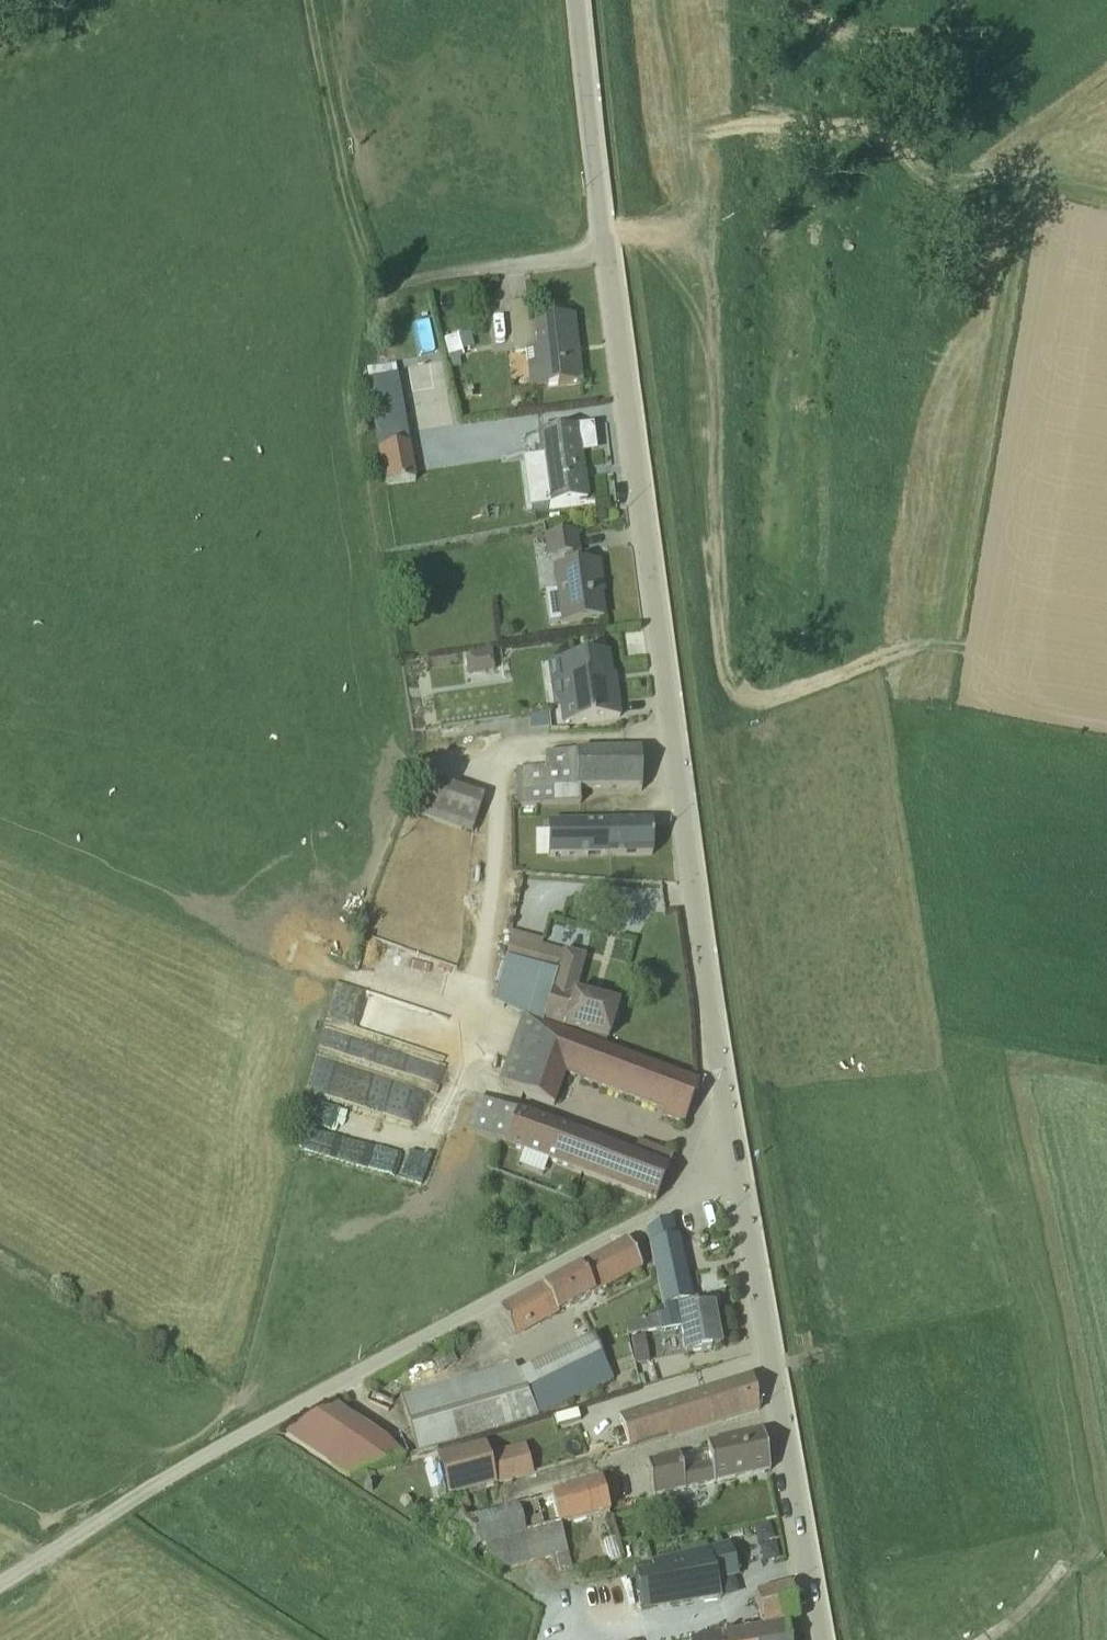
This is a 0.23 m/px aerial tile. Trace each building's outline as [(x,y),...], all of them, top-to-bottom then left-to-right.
[(524,311),(505,313),(512,363),(522,362),(527,399),(580,395),(572,326),(530,330),(530,334),(526,334),(524,311)] [(441,348),(447,370),(458,367),(466,360),(472,357),(466,342),(441,348)] [(382,494),(414,490),(414,489),(408,452),(406,452),(392,374),(363,379),(365,390),(364,391),(382,494)] [(518,463),(526,521),(548,518),(547,517),(583,512),(576,464),(582,463),(581,455),(590,453),(588,437),(519,447),(521,463),(518,463)] [(574,542),(541,548),(544,570),(552,568),(553,578),(550,579),(553,602),(543,603),(547,633),(557,632),(557,635),(602,629),(599,605),(602,604),(598,572),(578,574),(574,542)] [(469,682),(492,679),(489,660),(466,664),(466,665),(462,666),(464,680),(469,680),(469,682)] [(559,735),(618,727),(612,685),(610,686),(607,663),(558,670),(561,691),(553,692),(559,735)] [(514,779),(514,815),(578,814),(578,801),(638,801),(638,762),(542,763),(542,778),(514,779)] [(481,805),(417,784),(404,822),(468,845),(469,845),(482,806),(481,805)] [(579,833),(578,814),(514,815),(516,862),(545,867),(649,867),(649,832),(579,833)] [(538,955),(539,950),(508,941),(502,967),(489,1014),(514,1025),(520,1027),(539,1035),(541,1033),(605,1052),(615,1017),(573,1006),(583,967),(561,960),(557,961),(538,955)] [(333,995),(331,1005),(362,1011),(364,1000),(333,995)] [(659,1122),(658,1127),(681,1134),(695,1093),(539,1035),(520,1027),(496,1092),(552,1117),(564,1086),(659,1122)] [(464,1140),(652,1211),(670,1164),(634,1152),(630,1164),(514,1121),(513,1122),(474,1109),(464,1140)] [(388,1160),(302,1133),(295,1156),(381,1183),(388,1160)] [(521,1163),(516,1177),(539,1185),(544,1171),(521,1163)] [(672,1249),(667,1229),(643,1241),(660,1317),(689,1311),(675,1248),(672,1249)] [(624,1251),(584,1272),(497,1321),(513,1349),(556,1325),(592,1306),(640,1280),(624,1251)] [(676,1340),(681,1366),(718,1360),(711,1317),(660,1325),(622,1336),(625,1347),(658,1341),(658,1343),(676,1340)] [(398,1408),(415,1464),(534,1428),(611,1390),(591,1347),(515,1383),(510,1375),(398,1408)] [(627,1350),(632,1376),(645,1373),(641,1348),(627,1350)] [(749,1387),(596,1434),(605,1465),(756,1422),(749,1387)] [(645,1472),(651,1507),(767,1481),(759,1443),(705,1454),(708,1476),(679,1481),(676,1465),(645,1472)] [(486,1464),(484,1454),(436,1467),(447,1509),(532,1486),(523,1454),(486,1464)] [(570,1580),(558,1538),(607,1524),(598,1491),(462,1531),(460,1528),(468,1524),(463,1508),(432,1517),(418,1523),(425,1540),(440,1535),(460,1568),(489,1583),(549,1568),(554,1585),(570,1580)] [(633,1584),(630,1584),(638,1622),(719,1609),(714,1593),(735,1588),(727,1554),(631,1576),(633,1584)] [(788,1597),(753,1605),(759,1636),(795,1629),(788,1597)]
